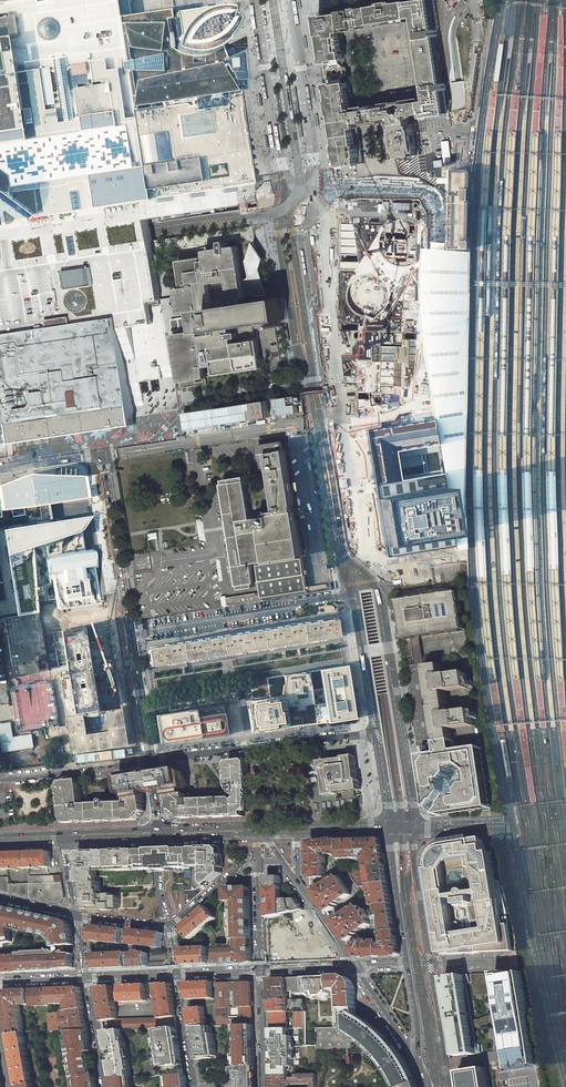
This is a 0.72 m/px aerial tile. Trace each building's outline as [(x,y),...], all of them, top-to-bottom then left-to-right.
[(137,422),(136,417),(133,393),(132,389),(127,357),(123,325),(151,321),(149,310),(149,305),(163,303),(154,248),(153,241),(152,235),(151,231),(151,226),(148,212),(148,211),(148,210),(148,209),(245,194),(245,192),(244,186),(260,183),(257,166),(254,146),(253,139),(252,136),(250,122),(246,94),(176,104),(133,111),(120,25),(117,0),(0,0),(0,239),(7,238),(8,247),(9,252),(10,256),(0,258),(0,338),(8,391),(15,441),(35,438),(115,425),(131,422),(137,422)] [(438,30),(440,28),(435,0),(414,0),(413,0),(408,1),(410,18),(418,16),(431,100),(423,101),(425,112),(425,116),(425,118),(428,118),(429,116),(448,113),(447,102),(445,90),(446,89),(445,82),(444,82),(436,37),(438,35),(438,30)] [(363,24),(410,18),(408,1),(396,3),(396,1),(382,3),(383,5),(361,8),(361,13),(361,14),(362,18),(361,18),(362,21),(363,21),(363,24)] [(360,30),(411,22),(410,18),(363,24),(363,21),(362,21),(361,18),(362,18),(361,14),(361,13),(361,8),(356,9),(351,10),(353,11),(353,13),(354,14),(355,22),(354,22),(355,26),(344,28),(344,32),(360,30)] [(217,10),(120,25),(133,111),(176,104),(246,94),(243,75),(236,73),(234,71),(232,69),(230,68),(227,67),(225,66),(222,65),(219,65),(211,66),(207,55),(201,57),(195,57),(185,57),(181,57),(176,55),(171,53),(175,41),(182,30),(192,20),(205,13),(217,10)] [(215,53),(221,49),(223,47),(228,43),(227,42),(230,38),(233,34),(223,24),(221,18),(220,13),(219,12),(217,12),(217,10),(205,13),(192,20),(182,30),(175,41),(171,53),(176,55),(181,57),(185,57),(195,57),(201,57),(207,55),(215,53)] [(341,13),(344,28),(355,26),(354,22),(355,22),(354,14),(353,13),(353,11),(351,10),(341,11),(341,13)] [(341,59),(337,29),(344,28),(341,13),(327,16),(325,17),(322,21),(323,31),(322,31),(327,61),(341,59)] [(415,21),(426,97),(422,98),(423,101),(431,100),(418,16),(410,18),(411,22),(415,21)] [(346,70),(340,32),(344,32),(344,28),(337,29),(341,59),(327,61),(326,63),(328,73),(330,84),(338,83),(348,82),(346,70)] [(340,104),(341,113),(339,116),(340,119),(343,121),(346,120),(346,122),(358,120),(357,119),(356,111),(356,109),(352,109),(348,82),(338,83),(339,93),(337,96),(338,103),(340,104)] [(338,144),(341,161),(342,167),(348,166),(346,158),(349,156),(348,147),(346,145),(345,139),(346,137),(345,127),(358,125),(358,124),(358,120),(346,122),(346,120),(343,121),(340,119),(339,116),(341,113),(340,104),(338,103),(337,96),(339,93),(338,83),(330,84),(330,89),(331,93),(332,96),(332,99),(333,110),(334,115),(335,123),(336,125),(336,128),(336,130),(337,132),(337,134),(338,139),(338,144)] [(380,115),(380,110),(380,109),(381,108),(389,106),(390,107),(391,108),(394,108),(395,112),(398,112),(400,112),(401,110),(402,109),(403,109),(406,111),(407,110),(409,109),(409,103),(423,101),(422,98),(371,105),(356,108),(356,109),(356,111),(363,110),(364,110),(364,111),(365,112),(366,117),(357,119),(358,120),(358,124),(365,122),(366,125),(374,124),(381,123),(382,123),(382,120),(388,119),(388,118),(388,114),(380,115)] [(422,155),(416,121),(411,122),(411,115),(417,114),(425,112),(423,101),(409,103),(409,109),(407,110),(406,111),(403,109),(402,109),(401,110),(400,112),(398,112),(395,112),(394,108),(391,108),(390,107),(389,106),(381,108),(380,109),(380,110),(380,115),(388,114),(388,118),(388,119),(388,120),(388,122),(389,125),(390,125),(392,132),(392,136),(394,136),(395,139),(393,140),(393,144),(394,151),(395,159),(397,158),(408,157),(416,155),(418,155),(422,155)] [(366,117),(365,112),(364,111),(364,110),(363,110),(356,111),(357,119),(366,117)] [(364,163),(358,126),(358,125),(345,127),(346,137),(345,139),(346,145),(348,147),(349,156),(346,158),(348,166),(359,164),(364,163)] [(494,131),(485,131),(482,177),(479,216),(477,253),(476,298),(475,355),(473,438),(473,532),(476,574),(480,616),(489,680),(497,680),(493,651),(490,616),(483,542),(481,471),(482,422),(484,323),(485,260),(487,205),(494,131)] [(516,132),(507,132),(505,153),(503,209),(501,314),(500,364),(497,443),(498,514),(500,567),(505,626),(511,680),(521,679),(517,653),(512,594),(509,541),(507,487),(506,429),(508,378),(509,312),(510,262),(511,230),(516,132)] [(465,250),(467,173),(464,173),(464,171),(446,171),(446,172),(446,175),(446,178),(446,189),(448,189),(448,187),(451,187),(451,190),(453,190),(452,193),(452,194),(451,212),(452,212),(452,219),(451,219),(451,242),(452,243),(451,250),(465,250)] [(451,212),(452,194),(452,193),(453,190),(451,190),(451,187),(448,187),(448,189),(446,189),(445,195),(442,195),(441,250),(451,250),(452,243),(451,242),(451,219),(452,219),(452,212),(451,212)] [(469,234),(469,250),(468,266),(468,292),(467,335),(514,334),(519,334),(538,335),(543,335),(562,335),(565,335),(565,237),(564,237),(544,236),(540,236),(520,236),(516,235),(492,235),(469,234)] [(254,323),(288,318),(284,296),(251,301),(246,302),(245,297),(248,296),(271,294),(262,268),(266,257),(261,250),(255,241),(248,260),(251,276),(246,280),(240,244),(229,246),(228,240),(228,239),(219,240),(220,248),(207,249),(209,259),(205,260),(204,256),(180,260),(184,287),(179,288),(183,313),(186,313),(187,316),(181,317),(182,324),(183,329),(181,329),(182,332),(174,333),(181,381),(182,381),(183,387),(207,383),(206,377),(209,376),(207,366),(214,365),(215,374),(263,367),(261,353),(259,338),(241,341),(240,336),(255,334),(254,323)] [(426,366),(435,418),(440,446),(444,475),(446,489),(453,538),(454,549),(454,550),(465,548),(467,548),(465,517),(464,496),(464,495),(464,490),(465,462),(465,414),(467,335),(468,266),(469,250),(451,250),(441,250),(435,250),(423,250),(419,250),(418,272),(418,282),(418,292),(418,303),(419,312),(420,317),(421,327),(422,338),(426,366)] [(182,324),(181,317),(174,318),(175,330),(181,329),(183,329),(182,324)] [(266,325),(267,338),(276,337),(275,324),(266,325)] [(411,416),(412,421),(435,418),(426,366),(422,338),(411,416)] [(1,444),(15,441),(8,391),(0,392),(0,444),(1,444)] [(377,500),(446,489),(444,475),(403,482),(398,452),(440,446),(435,418),(412,421),(366,428),(368,440),(368,443),(371,463),(374,483),(377,500)] [(286,441),(259,445),(261,454),(262,454),(264,466),(267,466),(267,469),(271,469),(278,510),(269,512),(270,516),(297,511),(286,441)] [(10,528),(54,521),(51,503),(91,497),(87,475),(39,473),(16,481),(15,481),(0,487),(0,530),(10,528)] [(304,558),(297,511),(270,516),(253,518),(246,476),(223,479),(224,483),(222,483),(239,586),(241,589),(260,586),(257,565),(304,558)] [(446,489),(377,500),(382,534),(384,548),(453,538),(446,489)] [(61,598),(62,606),(100,600),(94,566),(99,565),(96,545),(85,547),(83,531),(88,528),(96,514),(54,521),(10,528),(14,554),(11,555),(20,615),(41,612),(40,596),(45,595),(46,600),(49,600),(61,598)] [(304,558),(257,565),(260,586),(260,591),(240,595),(226,597),(228,606),(309,593),(304,558)] [(406,640),(466,630),(460,591),(449,593),(392,599),(398,637),(406,640)] [(53,615),(53,608),(48,608),(48,618),(58,619),(58,615),(53,615)] [(336,619),(149,648),(152,665),(339,636),(336,619)] [(37,628),(27,629),(28,644),(38,643),(37,628)] [(119,691),(116,670),(92,673),(86,628),(62,631),(69,679),(60,680),(69,735),(72,753),(77,753),(128,744),(119,691)] [(417,668),(423,706),(447,703),(445,691),(467,687),(467,686),(466,679),(465,672),(443,676),(441,664),(417,668)] [(270,697),(246,700),(251,732),(328,723),(356,719),(348,665),(267,678),(270,697)] [(51,679),(9,686),(12,703),(17,732),(44,727),(58,725),(59,725),(52,679),(51,679)] [(438,743),(454,740),(457,740),(467,738),(467,737),(453,739),(451,730),(473,726),(472,719),(471,711),(471,710),(449,714),(447,703),(423,706),(429,744),(438,743)] [(160,743),(228,734),(224,706),(156,715),(160,743)] [(0,724),(0,738),(2,752),(33,747),(31,735),(12,738),(10,722),(0,724)] [(490,802),(482,748),(456,751),(454,740),(438,743),(440,754),(421,757),(428,810),(429,808),(438,815),(437,816),(490,808),(491,808),(491,807),(490,802)] [(311,798),(313,798),(314,804),(315,813),(321,812),(343,810),(356,808),(355,799),(353,799),(353,791),(360,790),(361,789),(360,781),(358,780),(357,780),(354,757),(345,758),(344,759),(344,760),(321,762),(322,769),(316,769),(315,763),(308,764),(310,784),(309,784),(309,786),(311,798)] [(251,812),(249,759),(228,761),(229,786),(232,789),(232,790),(233,790),(234,792),(235,792),(235,793),(235,794),(236,794),(239,797),(249,809),(251,812)] [(182,769),(164,772),(166,789),(167,796),(169,796),(186,793),(186,790),(189,789),(186,772),(182,769)] [(143,775),(140,776),(143,792),(145,792),(146,792),(156,790),(164,790),(166,789),(164,772),(162,772),(153,774),(143,775)] [(143,792),(140,776),(135,773),(119,775),(122,792),(125,792),(126,796),(128,795),(143,792)] [(68,781),(60,782),(63,807),(83,804),(83,803),(80,779),(72,780),(71,780),(68,780),(68,781)] [(245,816),(246,812),(236,800),(234,798),(231,798),(231,794),(228,791),(222,791),(222,792),(189,793),(187,793),(186,793),(169,796),(171,808),(184,818),(220,817),(245,816)] [(128,799),(121,800),(121,803),(122,821),(139,820),(146,811),(144,796),(145,796),(145,792),(143,792),(128,795),(128,799)] [(249,809),(239,797),(237,799),(236,800),(246,812),(247,810),(249,809)] [(107,800),(92,801),(92,804),(93,822),(122,821),(121,803),(121,800),(107,800)] [(88,803),(83,803),(83,804),(63,807),(65,823),(93,822),(92,804),(92,801),(88,801),(88,803)] [(381,839),(360,840),(361,856),(365,855),(367,868),(385,865),(381,839)] [(430,859),(429,863),(429,868),(432,867),(433,870),(428,871),(441,953),(445,953),(496,951),(511,951),(507,924),(502,925),(501,917),(501,914),(505,913),(499,890),(498,881),(495,881),(491,853),(486,853),(483,839),(449,844),(444,845),(440,847),(437,849),(434,852),(432,855),(430,859)] [(360,840),(340,841),(341,855),(341,860),(361,859),(361,856),(360,840)] [(340,841),(312,842),(310,843),(311,857),(325,856),(323,854),(323,852),(324,852),(326,853),(331,853),(331,855),(341,855),(340,841)] [(221,858),(221,855),(223,855),(223,846),(213,846),(213,848),(209,848),(209,847),(208,847),(208,846),(206,846),(206,847),(205,847),(205,848),(201,848),(201,847),(193,847),(192,848),(193,866),(193,867),(194,889),(197,890),(198,889),(205,882),(208,886),(223,873),(223,867),(222,867),(222,863),(222,862),(223,862),(223,861),(223,859),(222,859),(221,858)] [(153,869),(154,872),(158,871),(162,871),(162,870),(164,870),(163,848),(158,849),(153,849),(153,869)] [(193,866),(192,848),(187,849),(186,848),(185,849),(180,849),(179,848),(175,848),(176,871),(176,881),(178,883),(185,883),(186,890),(194,889),(193,867),(193,866)] [(121,851),(117,852),(117,850),(110,851),(109,852),(108,851),(100,851),(100,852),(96,852),(95,851),(94,851),(93,851),(92,852),(88,852),(88,851),(79,852),(79,860),(80,860),(81,864),(80,864),(79,865),(79,866),(79,867),(80,868),(81,868),(81,873),(79,873),(80,883),(83,883),(85,882),(97,882),(97,876),(99,876),(101,876),(110,876),(110,886),(139,885),(139,869),(138,850),(137,849),(129,850),(129,851),(125,851),(125,850),(124,850),(123,850),(122,850),(121,851)] [(154,872),(153,869),(153,849),(151,849),(150,850),(145,850),(144,849),(143,850),(138,850),(139,869),(139,885),(155,884),(154,872)] [(51,852),(29,853),(29,868),(38,868),(38,870),(43,869),(43,868),(51,867),(51,852)] [(29,853),(7,854),(8,869),(16,869),(17,870),(21,870),(21,869),(29,868),(29,853)] [(325,856),(311,857),(311,878),(325,878),(326,878),(325,856)] [(385,865),(367,868),(370,886),(388,883),(385,865)] [(360,869),(354,870),(355,878),(353,878),(359,887),(365,886),(364,881),(363,881),(362,869),(360,869)] [(61,875),(30,876),(30,883),(62,882),(61,875)] [(10,894),(10,884),(9,877),(8,877),(0,878),(0,892),(10,894)] [(326,886),(315,893),(329,912),(335,908),(335,906),(337,904),(337,903),(344,898),(344,899),(345,899),(351,895),(339,877),(333,881),(333,882),(328,886),(328,887),(327,888),(326,886)] [(325,878),(311,878),(312,887),(315,893),(326,886),(325,878)] [(267,879),(267,887),(281,887),(281,879),(267,879)] [(62,882),(30,883),(31,898),(60,905),(65,898),(62,882)] [(83,883),(84,906),(85,906),(86,908),(87,908),(88,909),(93,909),(94,912),(114,911),(114,907),(121,907),(120,896),(114,896),(114,894),(107,894),(103,895),(103,906),(93,906),(93,900),(92,900),(92,899),(87,900),(87,891),(86,891),(85,882),(83,883)] [(92,899),(92,900),(93,900),(93,906),(103,906),(103,895),(103,886),(101,886),(101,882),(97,882),(85,882),(86,891),(87,891),(87,900),(92,899)] [(30,883),(10,884),(10,894),(31,898),(30,883)] [(388,883),(370,886),(372,898),(373,898),(374,906),(377,906),(391,903),(388,883)] [(251,926),(250,887),(227,888),(227,893),(229,893),(229,896),(227,897),(227,902),(233,902),(233,904),(235,905),(235,910),(233,910),(233,919),(231,919),(232,929),(233,929),(234,945),(222,946),(222,940),(216,940),(216,946),(216,951),(216,956),(216,964),(252,962),(251,926)] [(281,887),(267,887),(268,918),(282,915),(282,899),(281,887)] [(189,893),(189,898),(192,900),(200,893),(197,890),(194,889),(186,890),(186,891),(186,893),(189,893)] [(296,899),(282,899),(282,915),(289,914),(304,910),(296,899)] [(391,903),(377,906),(378,911),(375,911),(378,915),(379,927),(382,926),(383,932),(396,930),(391,903)] [(0,906),(0,945),(13,942),(11,931),(13,930),(13,929),(29,932),(33,913),(0,906)] [(206,906),(193,917),(203,929),(216,918),(206,906)] [(341,916),(334,920),(352,948),(362,941),(356,932),(357,930),(358,931),(363,928),(364,929),(371,925),(371,924),(368,920),(370,919),(370,918),(364,909),(362,910),(359,906),(352,910),(352,911),(353,912),(346,916),(345,915),(344,915),(342,917),(341,916)] [(29,932),(48,936),(50,939),(51,939),(52,938),(53,940),(52,940),(52,941),(54,943),(55,948),(74,945),(71,926),(66,920),(33,913),(29,932)] [(336,958),(318,931),(294,932),(289,914),(282,915),(268,918),(269,961),(320,959),(336,958)] [(193,917),(180,928),(184,932),(190,939),(203,929),(193,917)] [(107,927),(91,925),(89,940),(106,942),(107,927)] [(124,929),(107,927),(106,942),(122,944),(124,929)] [(147,931),(130,929),(129,944),(145,946),(147,931)] [(396,930),(383,932),(385,945),(380,945),(381,956),(396,956),(397,956),(398,956),(399,954),(396,930)] [(164,933),(147,931),(145,946),(162,948),(164,933)] [(362,941),(352,948),(358,957),(381,956),(380,945),(380,942),(363,943),(362,941)] [(208,947),(180,948),(182,965),(192,965),(216,964),(216,956),(208,956),(208,947)] [(48,951),(25,952),(26,953),(19,953),(19,956),(20,972),(53,971),(53,968),(58,968),(58,969),(74,968),(73,961),(72,961),(72,959),(73,957),(74,954),(68,953),(66,953),(66,951),(63,953),(57,953),(54,950),(53,952),(50,949),(48,951)] [(138,954),(127,954),(127,967),(149,966),(149,963),(148,957),(148,953),(142,953),(142,951),(138,951),(138,954)] [(127,952),(110,953),(111,968),(127,967),(127,954),(127,952)] [(110,953),(91,954),(94,969),(111,968),(110,953)] [(0,956),(0,973),(20,972),(19,956),(18,956),(0,956)] [(494,969),(505,1039),(507,1048),(510,1064),(538,1060),(522,968),(494,969)] [(457,976),(445,978),(458,1056),(469,1054),(469,1055),(476,1053),(476,1047),(474,1047),(464,981),(465,980),(464,975),(460,975),(457,975),(457,976)] [(333,1026),(333,1027),(343,1027),(342,1009),(356,1009),(355,997),(355,987),(354,987),(354,986),(351,981),(349,979),(344,976),(342,977),(342,976),(332,977),(332,997),(333,1010),(334,1010),(333,1026)] [(332,997),(332,977),(318,977),(318,979),(314,979),(314,977),(291,978),(291,989),(291,992),(296,992),(296,994),(308,993),(308,995),(312,994),(312,998),(332,997)] [(291,978),(270,979),(270,1000),(288,1000),(287,990),(291,989),(291,978)] [(237,997),(237,992),(239,992),(239,982),(220,983),(219,983),(218,982),(218,981),(217,981),(218,1005),(218,1008),(237,1007),(238,1007),(237,997)] [(213,982),(185,983),(188,999),(214,998),(213,982)] [(239,982),(239,992),(239,997),(237,997),(238,1007),(241,1007),(253,1007),(252,982),(239,982)] [(171,983),(156,984),(159,1002),(174,1000),(171,983)] [(147,984),(121,986),(122,1002),(148,1001),(147,984)] [(112,986),(97,987),(100,1005),(115,1002),(112,986)] [(80,987),(66,988),(67,1001),(69,1010),(84,1008),(80,987)] [(66,988),(49,989),(50,1004),(66,1003),(67,1002),(66,1001),(67,1001),(66,988)] [(49,989),(31,990),(32,1006),(50,1005),(50,1004),(49,989)] [(29,990),(2,991),(4,1002),(19,1002),(24,1001),(24,1005),(31,1005),(29,990)] [(288,1000),(270,1000),(271,1012),(287,1012),(288,1012),(288,1003),(289,1003),(290,1006),(291,1006),(291,1007),(304,1006),(304,999),(292,1000),(288,1000)] [(174,1000),(159,1002),(161,1019),(176,1016),(174,1000)] [(19,1002),(4,1002),(7,1019),(22,1016),(19,1002)] [(115,1002),(100,1005),(103,1021),(109,1020),(118,1019),(115,1002)] [(204,1007),(189,1009),(189,1011),(192,1026),(206,1024),(204,1007)] [(237,1007),(218,1008),(218,1026),(226,1025),(233,1025),(253,1025),(253,1007),(241,1007),(241,1017),(231,1017),(231,1013),(236,1013),(237,1012),(237,1007)] [(69,1032),(88,1031),(84,1008),(69,1010),(50,1013),(51,1032),(69,1032)] [(416,1084),(414,1085),(414,1084),(416,1083),(411,1073),(410,1071),(408,1071),(407,1069),(408,1068),(403,1060),(401,1059),(399,1056),(399,1054),(398,1052),(390,1043),(389,1044),(387,1042),(388,1041),(381,1034),(378,1034),(376,1031),(376,1029),(372,1027),(363,1021),(356,1017),(356,1009),(342,1009),(343,1027),(343,1029),(343,1033),(346,1034),(348,1036),(350,1037),(352,1038),(354,1040),(357,1036),(359,1038),(357,1042),(362,1045),(364,1042),(366,1043),(367,1044),(365,1047),(369,1051),(372,1048),(372,1049),(378,1055),(383,1061),(380,1063),(384,1068),(387,1066),(389,1069),(386,1071),(389,1076),(392,1074),(397,1082),(399,1086),(417,1086),(416,1084)] [(287,1012),(271,1012),(271,1028),(288,1028),(287,1012)] [(302,1012),(294,1012),(295,1028),(306,1028),(306,1012),(305,1012),(302,1012)] [(22,1016),(7,1019),(10,1035),(24,1033),(25,1032),(22,1016)] [(118,1019),(109,1020),(111,1030),(120,1029),(122,1029),(157,1028),(160,1027),(163,1027),(167,1027),(178,1027),(176,1016),(161,1019),(118,1020),(118,1019)] [(254,1066),(253,1025),(233,1025),(234,1046),(236,1046),(236,1053),(237,1061),(237,1066),(241,1066),(254,1066)] [(192,1026),(194,1040),(194,1041),(195,1041),(195,1043),(194,1043),(194,1044),(195,1047),(197,1059),(217,1058),(213,1034),(212,1034),(211,1026),(192,1026)] [(185,1076),(181,1051),(179,1051),(178,1047),(181,1047),(179,1039),(178,1027),(167,1027),(163,1027),(160,1027),(157,1028),(161,1054),(154,1056),(157,1076),(168,1076),(185,1076)] [(316,1050),(352,1050),(352,1038),(350,1037),(348,1036),(346,1034),(343,1033),(343,1029),(343,1027),(333,1027),(316,1027),(316,1046),(316,1050)] [(288,1028),(271,1028),(272,1046),(272,1061),(272,1075),(289,1075),(293,1074),(293,1057),(292,1036),(288,1036),(288,1028)] [(108,1053),(109,1060),(114,1061),(115,1065),(110,1065),(112,1073),(112,1077),(131,1077),(130,1070),(131,1070),(129,1058),(128,1058),(127,1050),(128,1050),(127,1042),(124,1042),(124,1038),(122,1029),(120,1029),(111,1030),(104,1030),(108,1050),(109,1049),(109,1051),(108,1053)] [(72,1061),(74,1062),(75,1069),(73,1071),(75,1080),(76,1079),(77,1082),(75,1084),(76,1086),(97,1086),(96,1078),(94,1078),(93,1074),(92,1074),(88,1052),(89,1052),(89,1048),(91,1048),(90,1047),(88,1031),(69,1032),(70,1035),(71,1036),(72,1040),(68,1041),(69,1045),(70,1046),(71,1049),(70,1049),(72,1061)] [(24,1033),(10,1035),(13,1051),(27,1049),(25,1043),(26,1042),(25,1038),(24,1033)] [(505,1039),(499,1040),(500,1049),(507,1048),(505,1039)] [(27,1049),(13,1051),(16,1070),(30,1067),(28,1058),(27,1055),(28,1055),(27,1049)] [(254,1066),(241,1066),(242,1072),(238,1072),(238,1080),(242,1080),(242,1086),(255,1086),(254,1066)] [(30,1067),(16,1070),(19,1086),(33,1084),(32,1078),(31,1079),(30,1073),(31,1073),(30,1067)] [(460,1072),(462,1086),(489,1086),(486,1068),(460,1072)] [(272,1075),(273,1086),(289,1086),(289,1085),(292,1084),(292,1083),(312,1082),(312,1086),(317,1086),(317,1073),(306,1074),(296,1074),(296,1077),(289,1077),(289,1075),(272,1075)] [(168,1076),(170,1086),(187,1086),(185,1076),(168,1076)] [(136,1077),(131,1077),(112,1077),(114,1086),(131,1086),(133,1085),(138,1085),(136,1077)]
